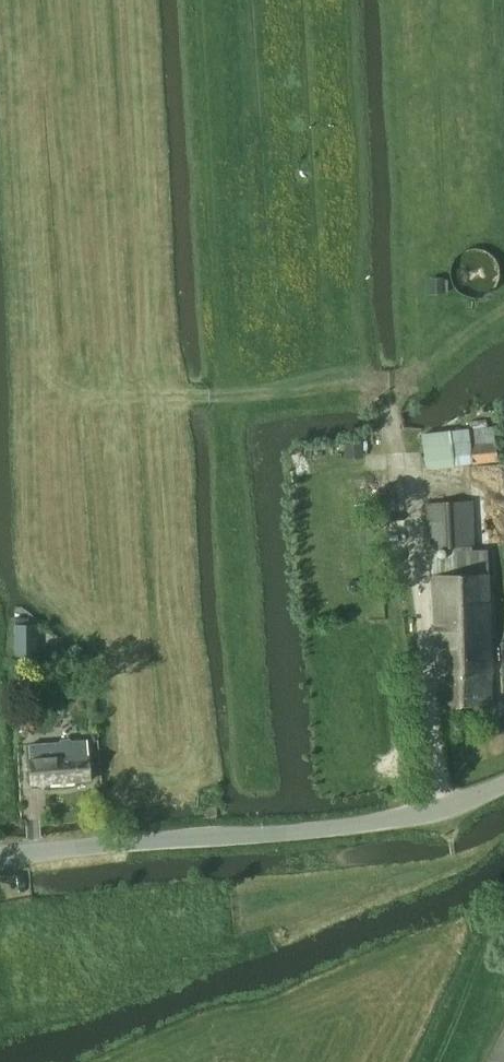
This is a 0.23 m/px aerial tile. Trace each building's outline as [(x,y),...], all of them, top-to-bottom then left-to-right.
[(493,426),(469,429),(473,462),(473,465),(499,462),(496,442),(494,442),(493,426)] [(427,550),(473,548),(471,500),(425,502),(427,550)] [(438,705),(492,703),(489,574),(431,577),(438,705)] [(39,625),(14,625),(15,657),(40,657),(39,625)] [(51,649),(48,653),(50,658),(54,661),(59,659),(61,655),(60,650),(55,648),(51,649)] [(86,740),(27,745),(30,785),(89,780),(86,740)]
